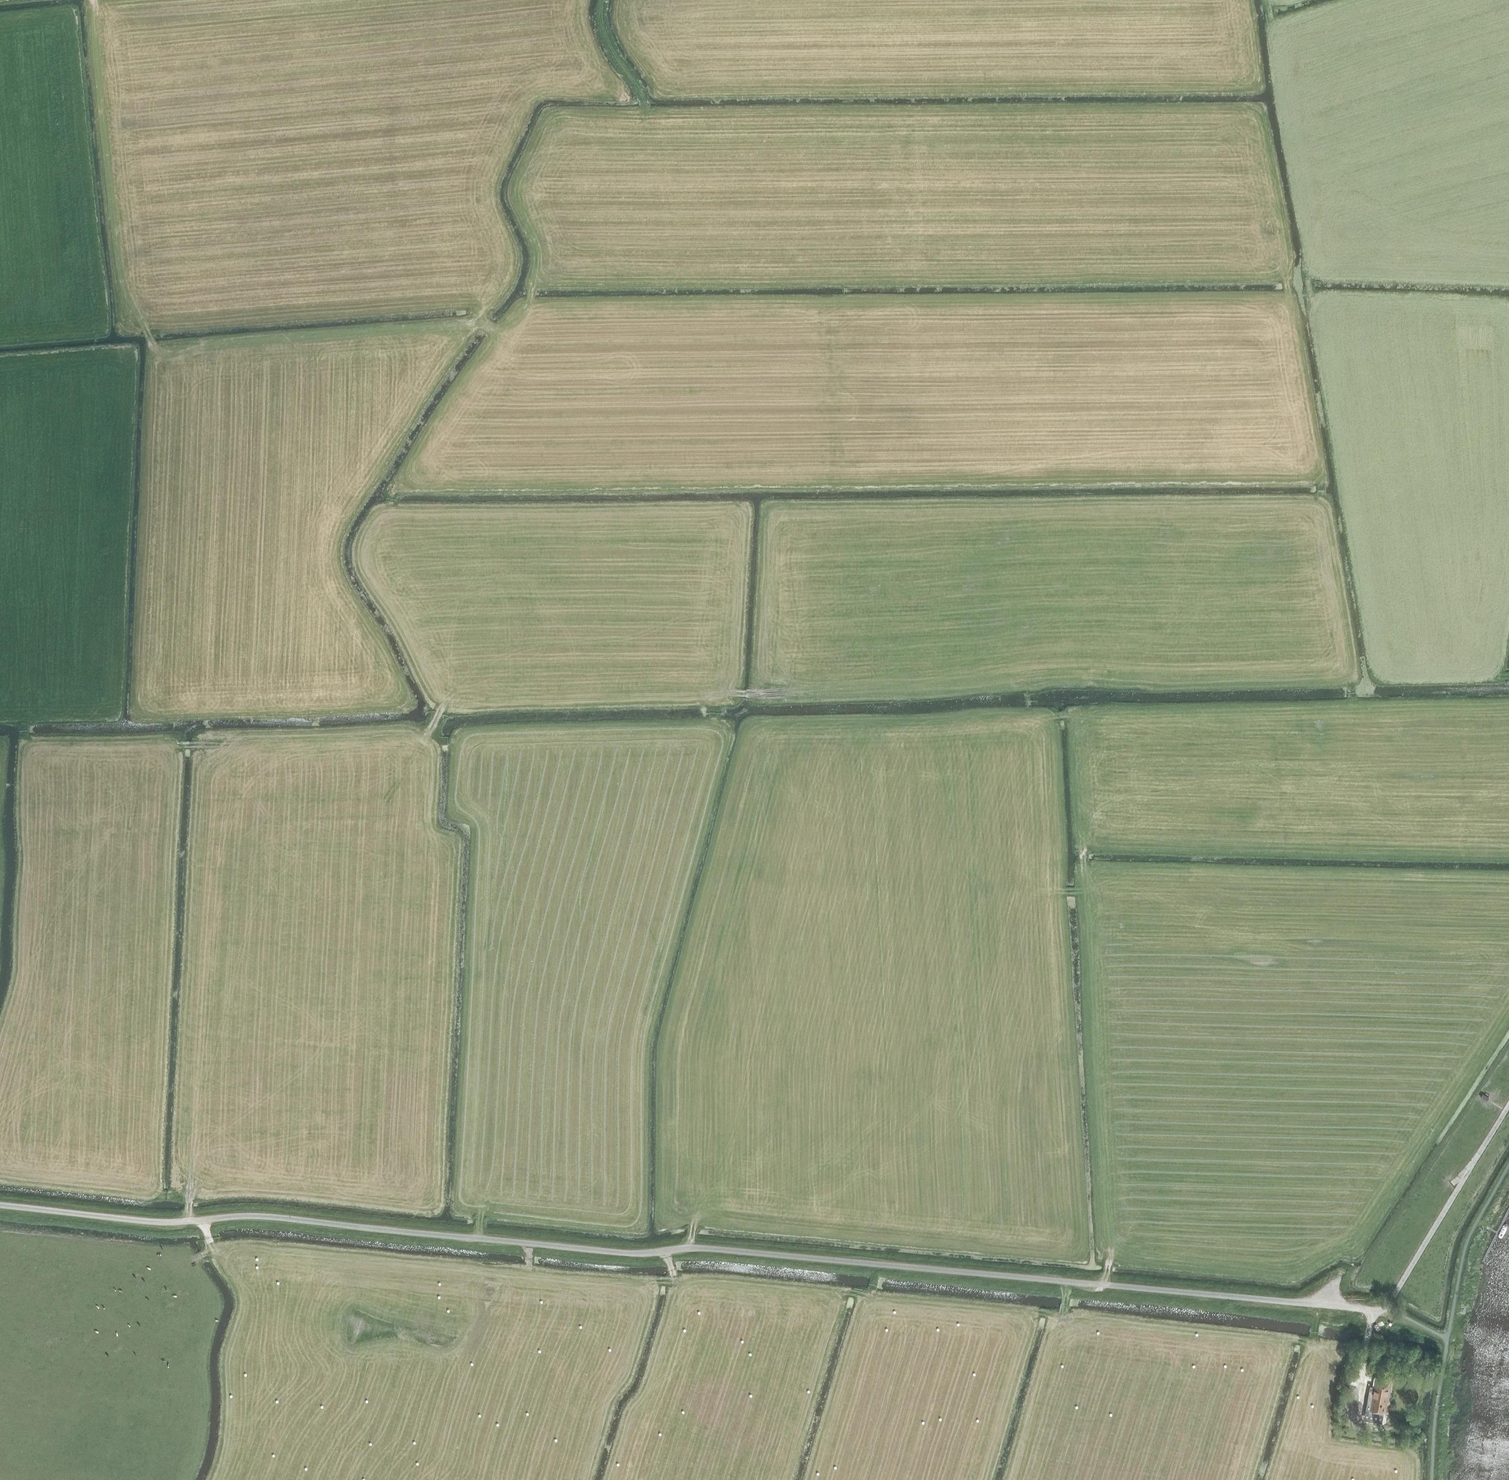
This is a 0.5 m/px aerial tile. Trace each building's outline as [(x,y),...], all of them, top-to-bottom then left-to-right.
[(1388,1399),(1391,1380),(1375,1377),(1370,1401),(1371,1401),(1370,1409),(1385,1412),(1387,1399),(1388,1399)]
